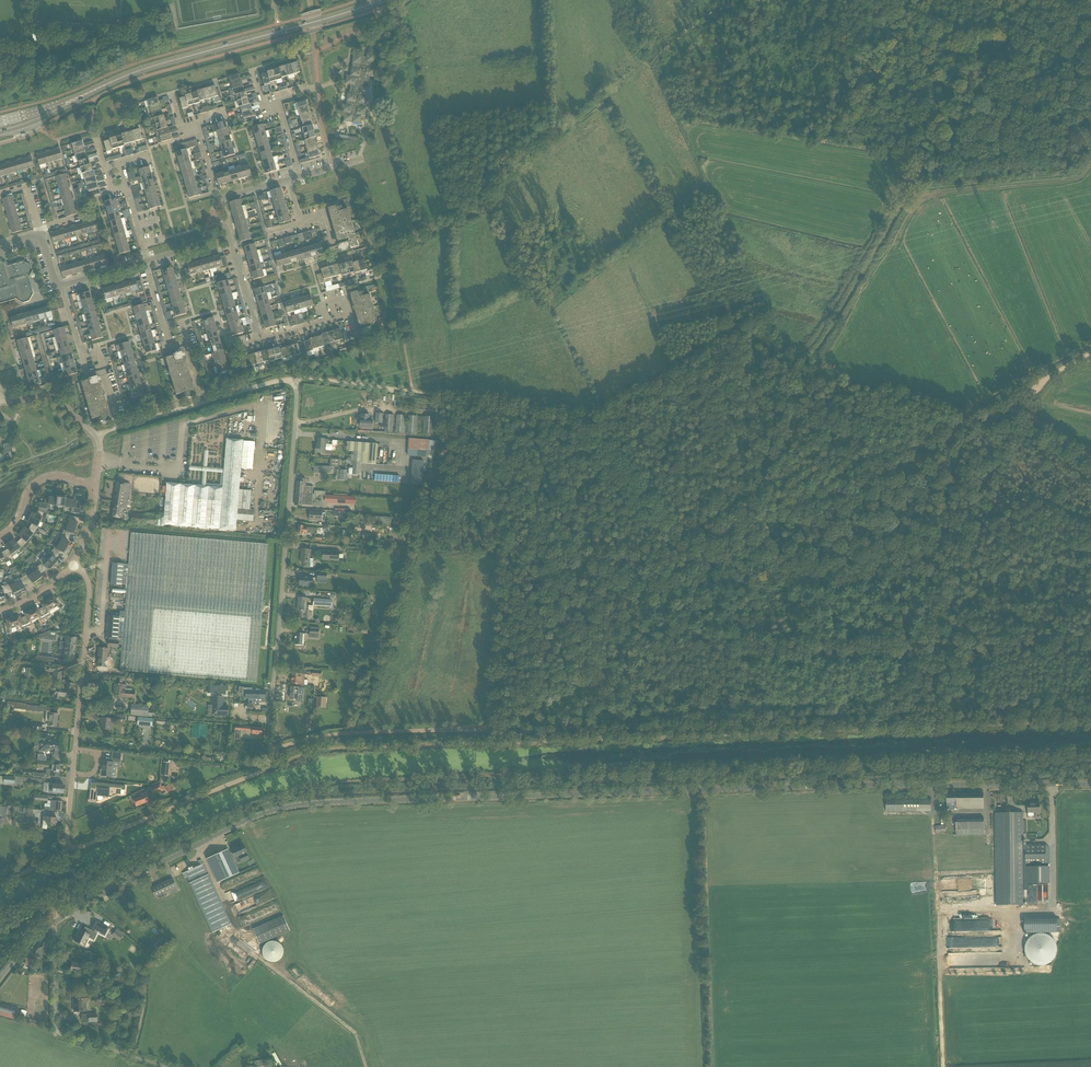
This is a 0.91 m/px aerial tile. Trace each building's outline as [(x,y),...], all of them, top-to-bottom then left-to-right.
[(367,57),(358,56),(354,55),(352,64),(352,68),(350,76),(347,76),(345,84),(350,85),(350,89),(350,93),(348,93),(346,102),(347,102),(346,105),(342,104),(341,113),(345,114),(343,122),(361,125),(362,116),(366,117),(367,108),(365,108),(366,105),(369,88),(368,88),(370,76),(375,77),(376,68),(374,68),(374,64),(375,64),(376,55),(367,54),(367,57)] [(297,62),(294,63),(291,64),(291,65),(294,75),(300,73),(297,62)] [(294,75),(291,65),(291,64),(285,66),(285,67),(288,76),(294,75)] [(288,76),(285,67),(285,66),(279,67),(279,69),(282,79),(282,78),(288,76)] [(282,79),(279,69),(273,70),(276,81),(282,79)] [(276,81),(273,70),(267,72),(267,73),(268,73),(270,83),(275,81),(276,84),(277,84),(276,81)] [(265,73),(261,74),(264,86),(266,91),(269,90),(269,91),(270,91),(270,94),(273,93),(272,90),(271,86),(270,83),(268,73),(267,73),(267,72),(267,73),(265,73)] [(241,80),(240,74),(239,74),(229,77),(231,83),(241,80)] [(243,86),(242,84),(241,80),(231,83),(232,89),(243,86)] [(215,86),(212,86),(209,87),(212,98),(218,96),(215,86)] [(232,89),(229,90),(231,97),(235,95),(246,92),(255,90),(254,87),(244,90),(243,86),(232,89)] [(212,98),(209,87),(203,89),(206,100),(212,98)] [(206,100),(203,89),(197,91),(197,92),(200,102),(206,100)] [(200,102),(197,92),(191,94),(194,104),(200,103),(200,102)] [(247,96),(246,92),(235,95),(237,101),(248,98),(247,96)] [(194,104),(191,94),(185,96),(185,97),(188,108),(189,107),(188,106),(194,104)] [(188,108),(185,97),(179,99),(182,109),(188,108)] [(147,101),(149,107),(159,104),(169,101),(168,98),(163,100),(159,101),(158,98),(147,101)] [(249,104),(249,102),(248,98),(237,101),(239,108),(240,107),(249,105),(249,104),(251,104),(249,104)] [(305,98),(296,101),(298,110),(309,107),(307,100),(306,101),(305,98)] [(161,110),(159,104),(149,107),(151,113),(161,110)] [(252,110),(251,104),(249,104),(249,105),(240,107),(242,113),(252,110)] [(310,113),(310,110),(309,107),(298,110),(295,111),(296,114),(297,115),(298,116),(300,115),(300,116),(310,113)] [(163,116),(161,110),(151,113),(152,119),(154,119),(163,116),(164,116),(164,115),(163,116)] [(253,117),(261,114),(261,111),(253,113),(252,110),(242,113),(239,114),(242,124),(254,121),(253,117)] [(312,119),(310,113),(300,116),(301,122),(312,119)] [(166,122),(165,119),(164,116),(163,116),(154,119),(155,125),(165,122),(166,122)] [(314,125),(313,122),(312,119),(301,122),(299,122),(301,128),(302,128),(313,125),(314,125)] [(168,127),(167,125),(166,122),(165,122),(155,125),(157,131),(158,131),(168,128),(169,127),(168,127)] [(215,125),(217,131),(228,128),(226,122),(215,125)] [(253,128),(255,134),(265,131),(263,125),(253,128)] [(314,131),(314,129),(313,125),(302,128),(304,134),(314,131)] [(157,131),(156,131),(157,137),(169,134),(171,133),(170,131),(169,127),(168,128),(158,131),(157,131)] [(229,135),(228,128),(217,131),(219,138),(229,135)] [(140,129),(134,131),(136,141),(143,139),(140,129)] [(136,141),(134,131),(127,132),(130,143),(136,141)] [(267,138),(265,131),(255,134),(257,141),(267,138)] [(316,137),(315,135),(314,131),(304,134),(306,140),(304,141),(316,137)] [(335,137),(358,141),(358,138),(337,135),(336,131),(334,132),(335,137)] [(130,143),(127,132),(121,134),(121,135),(122,135),(124,145),(125,145),(130,143)] [(157,137),(156,138),(158,144),(162,142),(162,143),(180,138),(179,135),(172,137),(171,133),(169,134),(157,137)] [(122,135),(121,135),(116,137),(119,148),(125,146),(125,145),(124,145),(122,135)] [(231,141),(229,135),(219,138),(220,144),(231,141)] [(119,148),(116,137),(109,139),(110,140),(113,150),(113,149),(119,148)] [(316,137),(304,141),(306,147),(316,144),(316,141),(317,141),(316,137)] [(269,144),(267,138),(257,141),(258,147),(269,144)] [(110,140),(104,142),(107,153),(113,151),(113,149),(113,150),(110,140)] [(84,145),(83,141),(70,144),(72,151),(84,147),(94,144),(93,142),(88,143),(88,144),(84,145)] [(233,148),(231,141),(220,144),(222,151),(233,148)] [(271,151),(269,144),(258,147),(260,154),(271,151)] [(308,153),(318,150),(316,144),(306,147),(308,153)] [(57,150),(54,151),(57,161),(63,159),(59,147),(57,148),(57,150)] [(84,147),(74,150),(76,156),(85,153),(86,153),(84,147)] [(192,155),(190,148),(189,149),(187,149),(186,150),(182,150),(176,152),(178,159),(189,156),(192,155)] [(235,155),(233,148),(222,151),(219,152),(221,159),(235,155)] [(57,161),(54,151),(51,152),(50,150),(48,151),(51,162),(57,161)] [(320,156),(318,150),(308,153),(309,157),(305,159),(306,163),(320,159),(319,156),(320,156)] [(51,162),(48,151),(45,151),(46,153),(42,154),(45,164),(51,162)] [(273,157),(271,151),(260,154),(262,161),(273,157)] [(39,153),(36,154),(39,166),(45,164),(42,154),(39,155),(39,153)] [(87,157),(87,156),(86,153),(85,153),(76,156),(77,162),(79,162),(88,159),(89,159),(98,157),(97,154),(87,157)] [(29,158),(26,159),(29,169),(34,167),(31,155),(28,156),(29,158)] [(191,162),(189,156),(178,159),(180,166),(191,162)] [(275,164),(273,157),(262,161),(264,167),(275,164)] [(29,169),(26,159),(22,160),(22,158),(19,159),(23,170),(29,169)] [(23,170),(19,159),(17,159),(17,161),(14,162),(17,172),(23,170)] [(91,165),(90,162),(89,159),(88,159),(79,162),(80,168),(90,166),(90,165),(91,165)] [(17,172),(14,162),(11,163),(10,161),(8,162),(11,174),(17,172)] [(11,174),(8,162),(5,163),(6,164),(3,165),(6,175),(11,174)] [(192,169),(191,162),(180,166),(182,172),(192,169)] [(151,174),(149,167),(148,164),(142,166),(143,169),(139,170),(140,175),(141,177),(151,174)] [(277,171),(275,164),(264,167),(266,174),(277,171)] [(92,171),(92,168),(91,165),(90,165),(90,166),(80,168),(82,174),(83,174),(93,171),(94,171),(94,170),(92,171)] [(249,165),(242,167),(245,178),(252,176),(249,165)] [(245,178),(242,167),(235,169),(239,180),(245,178)] [(194,176),(192,169),(182,172),(184,179),(194,176)] [(239,180),(235,169),(229,171),(232,182),(239,180)] [(95,174),(94,171),(93,171),(83,174),(85,180),(96,177),(103,175),(102,172),(95,174)] [(229,171),(222,173),(226,184),(232,182),(229,171)] [(226,184),(222,173),(216,175),(219,186),(226,184)] [(67,174),(55,177),(57,183),(67,180),(66,177),(68,176),(67,174)] [(151,174),(141,177),(132,179),(133,182),(138,181),(139,184),(143,183),(153,180),(151,174)] [(196,182),(194,176),(184,179),(185,185),(196,182)] [(97,183),(104,181),(104,178),(97,180),(96,177),(85,180),(80,181),(81,183),(77,184),(79,188),(87,186),(97,183)] [(68,183),(67,180),(57,183),(59,188),(70,185),(70,183),(68,183)] [(155,187),(153,180),(143,183),(145,190),(155,187)] [(198,189),(196,182),(185,185),(187,192),(198,189)] [(89,192),(85,193),(87,198),(99,194),(98,189),(106,187),(105,184),(98,186),(97,183),(87,186),(89,192)] [(71,188),(70,185),(59,188),(60,194),(70,191),(69,188),(71,188)] [(157,193),(155,187),(145,190),(147,196),(157,193)] [(201,188),(198,189),(187,192),(189,199),(203,195),(201,188)] [(270,191),(272,198),(283,195),(281,188),(270,191)] [(71,194),(70,191),(60,194),(62,200),(73,196),(73,194),(71,194)] [(159,200),(157,193),(147,196),(148,203),(159,200)] [(285,201),(283,195),(272,198),(274,204),(285,201)] [(14,202),(12,196),(2,199),(3,202),(2,203),(2,205),(14,202)] [(74,199),(73,196),(62,200),(64,205),(73,203),(72,199),(74,199)] [(105,202),(107,209),(117,206),(115,199),(105,202)] [(161,206),(159,200),(148,203),(150,209),(161,206)] [(230,203),(232,209),(242,206),(240,200),(230,203)] [(287,208),(285,201),(274,204),(276,211),(287,208)] [(14,202),(2,205),(3,208),(5,207),(6,211),(16,208),(14,202)] [(74,206),(73,203),(64,205),(65,211),(77,208),(76,205),(74,206)] [(358,246),(350,219),(347,209),(343,210),(341,205),(336,207),(336,206),(328,208),(338,245),(339,248),(342,247),(343,250),(358,246)] [(119,212),(117,206),(107,209),(109,215),(119,212)] [(244,213),(247,212),(245,206),(242,206),(232,209),(233,216),(244,213)] [(17,213),(16,208),(6,211),(7,214),(5,214),(6,217),(17,213)] [(77,210),(77,208),(65,211),(67,217),(77,214),(76,211),(77,210)] [(288,214),(287,208),(276,211),(278,217),(288,214)] [(121,219),(119,212),(109,215),(110,222),(121,219)] [(19,219),(17,213),(6,217),(6,219),(8,219),(9,222),(19,219)] [(246,219),(244,213),(233,216),(235,222),(246,219)] [(290,221),(288,214),(278,217),(280,224),(290,221)] [(21,225),(19,219),(9,222),(10,225),(8,226),(9,228),(21,225)] [(96,219),(93,219),(94,221),(91,222),(93,232),(99,230),(96,219)] [(123,225),(121,219),(110,222),(112,228),(123,225)] [(248,226),(246,219),(235,222),(237,229),(248,226)] [(93,232),(91,222),(87,223),(87,221),(84,222),(88,233),(93,232)] [(88,233),(84,222),(82,223),(82,224),(79,225),(82,235),(88,233)] [(22,231),(21,225),(9,228),(10,230),(11,230),(12,234),(22,231)] [(76,237),(73,225),(70,226),(71,228),(68,229),(70,238),(76,237)] [(82,235),(79,225),(76,226),(75,225),(73,225),(76,237),(82,235)] [(125,232),(123,225),(112,228),(114,235),(125,232)] [(250,232),(248,226),(237,229),(239,235),(250,232)] [(70,238),(68,229),(65,229),(64,228),(61,229),(65,240),(70,238)] [(65,240),(61,229),(59,229),(60,231),(56,232),(59,242),(65,240)] [(59,242),(56,232),(53,233),(53,231),(50,232),(53,243),(59,242)] [(127,238),(125,232),(114,235),(116,241),(127,238)] [(251,239),(250,232),(239,235),(241,242),(251,239)] [(292,243),(291,239),(290,236),(284,238),(286,245),(292,243)] [(129,245),(127,238),(116,241),(118,248),(129,245)] [(321,243),(318,244),(317,242),(313,243),(314,245),(317,256),(324,254),(321,243)] [(244,246),(246,253),(257,250),(256,248),(255,243),(244,246)] [(130,251),(129,245),(118,248),(120,254),(130,251)] [(317,256),(314,245),(308,247),(311,258),(317,256)] [(311,258),(308,247),(301,249),(304,260),(311,258)] [(304,260),(301,249),(295,251),(298,262),(304,260)] [(259,257),(257,250),(246,253),(248,260),(259,257)] [(298,262),(295,251),(288,253),(291,263),(298,262)] [(291,263),(288,253),(282,254),(285,265),(291,263)] [(106,254),(100,256),(103,266),(106,265),(107,267),(109,266),(106,254)] [(285,265),(282,254),(275,256),(278,267),(285,265)] [(220,255),(213,257),(216,268),(221,267),(221,269),(228,267),(225,256),(221,257),(220,255)] [(103,266),(100,256),(95,258),(98,269),(100,269),(100,267),(103,266)] [(216,268),(213,257),(207,259),(210,270),(216,268)] [(260,263),(259,257),(248,260),(250,266),(260,263)] [(98,269),(95,258),(89,259),(92,269),(95,268),(95,270),(98,269)] [(92,269),(89,259),(83,261),(86,273),(89,272),(88,270),(92,269)] [(210,270),(207,259),(200,261),(203,272),(210,270)] [(358,261),(358,262),(361,271),(367,270),(364,259),(358,261)] [(1,262),(0,263),(0,303),(1,304),(17,299),(17,300),(24,303),(29,301),(33,294),(29,278),(33,271),(32,271),(31,265),(29,264),(28,263),(27,262),(26,263),(24,262),(24,261),(24,262),(8,266),(7,266),(8,265),(1,262)] [(86,273),(83,261),(77,263),(80,273),(83,272),(84,273),(86,273)] [(203,272),(200,261),(194,263),(197,273),(203,272)] [(352,264),(352,262),(351,261),(345,263),(348,273),(354,272),(355,272),(352,264)] [(352,262),(352,264),(355,272),(354,272),(354,273),(361,271),(358,262),(358,261),(352,262)] [(80,273),(77,263),(72,264),(75,276),(77,275),(77,274),(80,273)] [(197,273),(194,263),(187,265),(188,268),(184,269),(186,274),(189,273),(190,275),(197,273)] [(263,263),(260,263),(250,266),(252,273),(262,270),(265,269),(263,263)] [(333,265),(333,266),(336,276),(342,274),(340,266),(339,265),(339,263),(333,265)] [(342,274),(342,275),(348,273),(345,263),(339,265),(340,266),(342,274)] [(75,276),(72,264),(66,266),(69,276),(72,275),(73,277),(75,276)] [(327,267),(327,268),(330,277),(336,276),(333,266),(333,265),(327,267)] [(69,276),(66,266),(60,268),(64,279),(66,279),(66,277),(69,276)] [(162,270),(164,277),(175,274),(173,267),(162,270)] [(330,277),(327,268),(327,267),(320,269),(322,273),(316,274),(319,284),(330,281),(329,278),(330,277)] [(264,277),(262,270),(252,273),(254,280),(264,277)] [(177,281),(175,274),(164,277),(166,284),(177,281)] [(136,279),(129,281),(132,292),(136,291),(137,294),(144,292),(141,280),(136,282),(136,279)] [(217,283),(219,290),(230,287),(228,280),(217,283)] [(132,292),(129,281),(122,283),(126,294),(132,292)] [(179,288),(177,281),(166,284),(168,291),(179,288)] [(126,294),(122,283),(116,285),(119,296),(126,294)] [(119,296),(116,285),(109,287),(112,298),(119,296)] [(267,293),(265,287),(265,286),(254,289),(256,296),(267,293)] [(112,298),(109,287),(103,289),(103,292),(100,293),(102,300),(106,299),(106,300),(112,298)] [(232,293),(230,287),(219,290),(221,296),(232,293)] [(181,294),(179,288),(168,291),(170,297),(181,294)] [(79,294),(81,301),(92,298),(90,291),(79,294)] [(380,331),(372,305),(369,294),(365,295),(363,291),(358,292),(358,291),(349,293),(360,330),(361,330),(361,333),(364,332),(365,336),(380,331)] [(234,300),(232,293),(221,296),(223,303),(234,300)] [(269,300),(267,293),(256,296),(258,303),(269,300)] [(182,301),(181,294),(170,297),(172,304),(182,301)] [(311,295),(304,297),(307,308),(314,306),(313,304),(311,298),(311,295)] [(307,308),(304,297),(297,299),(300,310),(307,308)] [(94,305),(92,298),(81,301),(83,308),(94,305)] [(300,310),(297,299),(291,301),(294,311),(300,310)] [(236,306),(234,300),(223,303),(225,309),(236,306)] [(270,306),(269,300),(258,303),(260,309),(270,306)] [(184,307),(182,301),(172,304),(174,310),(184,307)] [(294,311),(291,301),(284,303),(287,313),(294,311)] [(144,304),(133,308),(135,315),(146,312),(144,304)] [(96,312),(94,305),(83,308),(85,315),(96,312)] [(50,308),(51,308),(50,306),(43,308),(46,319),(47,319),(47,320),(48,320),(48,318),(53,317),(52,315),(51,312),(50,308)] [(237,313),(236,306),(225,309),(227,316),(237,313)] [(272,313),(270,306),(260,309),(262,316),(272,313)] [(186,314),(184,307),(174,310),(176,317),(186,314)] [(42,329),(46,327),(45,322),(42,321),(42,320),(46,319),(43,308),(37,310),(40,321),(42,329)] [(40,321),(37,310),(30,312),(33,323),(40,321)] [(33,323),(30,312),(24,314),(27,325),(33,323)] [(97,318),(96,312),(85,315),(87,321),(97,318)] [(148,318),(146,312),(135,315),(137,321),(148,318)] [(239,320),(237,313),(227,316),(229,323),(239,320)] [(274,319),(272,313),(262,316),(263,322),(274,319)] [(20,327),(27,325),(24,314),(17,316),(20,327)] [(20,327),(17,316),(10,318),(13,329),(20,327)] [(214,317),(203,320),(204,324),(201,325),(202,328),(205,327),(216,324),(214,317)] [(99,325),(97,318),(87,321),(89,328),(99,325)] [(150,325),(148,318),(137,321),(139,328),(150,325)] [(297,325),(296,318),(289,320),(291,327),(297,325)] [(276,326),(274,319),(263,322),(265,329),(276,326)] [(241,326),(239,320),(229,323),(231,329),(241,326)] [(217,331),(216,324),(205,327),(207,334),(217,331)] [(101,331),(99,325),(89,328),(91,334),(101,331)] [(152,331),(150,325),(139,328),(141,334),(152,331)] [(331,346),(327,332),(325,325),(323,326),(325,333),(321,334),(324,346),(325,346),(326,348),(331,347),(331,346)] [(243,333),(241,326),(231,329),(232,336),(243,333)] [(56,337),(66,334),(64,327),(54,330),(56,337)] [(319,336),(315,337),(319,348),(319,347),(324,346),(321,334),(320,331),(319,327),(316,328),(319,336)] [(339,329),(333,331),(336,341),(342,339),(339,329)] [(103,338),(101,331),(91,334),(92,341),(103,338)] [(153,338),(152,331),(141,334),(143,341),(153,338)] [(219,337),(217,331),(207,334),(209,340),(219,337)] [(312,349),(310,340),(309,339),(307,331),(304,331),(307,341),(304,342),(307,352),(313,351),(312,349)] [(336,341),(333,331),(327,332),(331,346),(337,344),(336,341)] [(68,341),(66,334),(56,337),(57,344),(68,341)] [(221,344),(219,337),(209,340),(210,347),(221,344)] [(289,357),(286,347),(284,341),(283,337),(280,338),(283,348),(280,349),(283,359),(289,357)] [(315,337),(309,339),(310,340),(312,349),(318,348),(315,337)] [(19,348),(30,345),(28,338),(17,341),(19,348)] [(155,344),(153,338),(143,341),(144,347),(155,344)] [(276,348),(273,349),(276,360),(277,363),(283,361),(283,359),(280,349),(277,339),(274,340),(276,348)] [(70,347),(68,341),(57,344),(59,350),(70,347)] [(276,360),(273,349),(271,341),(268,342),(270,350),(267,351),(270,360),(269,360),(270,362),(276,360)] [(298,344),(292,345),(295,356),(301,354),(301,356),(305,355),(302,347),(301,341),(297,342),(298,344)] [(117,353),(121,352),(131,349),(129,342),(119,345),(115,346),(117,353)] [(158,353),(155,344),(144,347),(146,354),(151,352),(151,355),(158,353)] [(223,350),(221,344),(210,347),(212,354),(223,350)] [(31,351),(30,345),(19,348),(21,354),(31,351)] [(295,356),(292,345),(286,347),(289,357),(295,356)] [(59,350),(61,357),(72,354),(70,347),(59,350)] [(133,355),(131,349),(121,352),(123,358),(133,355)] [(225,357),(223,350),(212,354),(214,360),(225,357)] [(267,351),(267,350),(261,351),(264,362),(269,360),(270,360),(267,351)] [(33,358),(31,351),(21,354),(23,361),(33,358)] [(264,362),(261,351),(258,352),(255,353),(258,366),(264,365),(264,362)] [(196,396),(188,369),(185,359),(184,356),(182,357),(181,353),(166,358),(176,395),(181,393),(182,399),(187,397),(188,398),(196,396)] [(258,366),(255,353),(249,355),(252,365),(252,368),(258,366)] [(74,360),(72,354),(61,357),(63,363),(74,360)] [(135,362),(133,355),(123,358),(125,365),(135,362)] [(252,365),(249,355),(242,357),(245,367),(252,365)] [(227,364),(225,357),(214,360),(216,367),(227,364)] [(35,364),(33,358),(23,361),(25,367),(35,364)] [(65,370),(76,367),(74,360),(63,363),(65,370)] [(137,368),(135,362),(125,365),(126,371),(137,368)] [(37,371),(35,364),(25,367),(26,374),(37,371)] [(229,370),(227,364),(216,367),(218,373),(229,370)] [(78,373),(76,367),(65,370),(62,371),(64,377),(78,373)] [(126,371),(123,372),(125,379),(128,378),(139,375),(137,368),(126,371)] [(39,377),(37,371),(26,374),(28,380),(39,377)] [(141,381),(139,375),(128,378),(130,384),(141,381)] [(41,384),(39,377),(28,380),(30,387),(41,384)] [(97,378),(91,379),(81,382),(92,419),(96,418),(98,423),(103,421),(103,422),(112,420),(101,383),(100,381),(98,381),(97,378)] [(142,388),(141,381),(130,384),(132,391),(142,388)] [(144,394),(142,388),(132,391),(134,397),(144,394)] [(361,418),(360,427),(372,428),(373,421),(369,420),(369,415),(361,414),(361,415),(361,418)] [(375,421),(375,423),(381,423),(380,427),(385,428),(385,432),(392,433),(393,415),(386,414),(386,419),(382,419),(383,414),(376,414),(375,421)] [(397,415),(395,433),(404,434),(405,416),(397,415)] [(408,420),(407,434),(416,434),(417,423),(417,421),(419,421),(424,421),(423,435),(434,435),(434,425),(435,418),(408,416),(408,420)] [(408,449),(408,456),(417,457),(418,450),(434,451),(435,440),(429,440),(409,438),(408,449)] [(250,509),(252,490),(239,489),(243,440),(229,439),(227,439),(223,487),(167,483),(165,503),(165,510),(164,516),(157,516),(132,513),(131,523),(164,526),(164,524),(236,531),(237,520),(253,521),(254,510),(250,509)] [(315,452),(323,453),(323,455),(330,455),(330,451),(331,450),(332,446),(331,445),(329,445),(329,440),(318,439),(317,446),(316,446),(315,452)] [(347,442),(346,451),(352,452),(352,455),(354,455),(353,461),(352,461),(350,464),(353,466),(353,468),(349,468),(348,474),(352,475),(359,476),(360,463),(375,464),(377,445),(347,442)] [(3,445),(5,454),(11,452),(9,445),(9,444),(3,445)] [(412,460),(411,483),(422,484),(423,461),(412,460)] [(312,495),(313,487),(305,486),(306,480),(300,479),(300,482),(297,482),(296,493),(303,494),(309,495),(312,495)] [(114,501),(112,516),(120,518),(122,518),(123,508),(127,509),(128,502),(131,484),(117,482),(117,483),(114,501)] [(302,506),(302,504),(311,505),(312,495),(309,495),(303,494),(296,493),(295,505),(302,506)] [(63,507),(64,507),(65,499),(66,500),(66,499),(67,497),(56,495),(56,498),(57,498),(56,506),(57,506),(57,507),(62,508),(63,507)] [(346,497),(331,496),(330,503),(346,504),(346,497)] [(55,506),(56,506),(57,498),(56,498),(48,497),(48,499),(44,499),(43,504),(39,503),(38,508),(44,508),(48,509),(49,505),(50,505),(50,506),(55,507),(55,506)] [(65,499),(64,507),(65,507),(65,508),(70,509),(70,508),(71,508),(71,512),(80,513),(82,504),(77,504),(73,503),(74,500),(66,499),(66,500),(65,499)] [(322,512),(310,510),(309,520),(322,521),(322,512)] [(32,513),(30,518),(40,522),(43,523),(45,518),(42,517),(42,516),(43,512),(37,511),(36,514),(35,515),(32,513)] [(333,512),(333,516),(335,516),(335,517),(341,517),(341,523),(346,523),(346,518),(347,513),(333,512)] [(69,520),(67,526),(76,529),(78,523),(74,522),(76,517),(68,515),(67,520),(69,520)] [(373,517),(373,525),(377,526),(377,525),(383,525),(383,527),(390,528),(389,530),(394,531),(394,528),(395,524),(391,523),(392,518),(373,517)] [(40,522),(30,518),(27,522),(31,524),(31,525),(30,527),(36,531),(38,527),(38,526),(39,524),(40,522)] [(74,534),(76,529),(67,526),(66,531),(64,530),(62,534),(69,537),(71,533),(74,534)] [(298,526),(298,533),(303,533),(303,532),(306,533),(307,533),(313,534),(317,534),(317,529),(313,529),(311,528),(306,528),(305,528),(305,527),(298,526)] [(24,527),(21,531),(30,539),(31,537),(33,535),(35,536),(37,532),(36,531),(30,527),(28,529),(28,530),(24,527)] [(31,540),(30,539),(21,531),(18,535),(21,538),(20,539),(19,541),(26,548),(29,545),(28,544),(31,540)] [(257,682),(268,544),(131,533),(129,564),(113,563),(111,585),(127,586),(124,618),(119,618),(120,614),(109,613),(107,638),(110,638),(118,639),(118,638),(120,638),(123,639),(120,670),(151,673),(221,679),(257,682)] [(67,541),(69,537),(62,534),(60,538),(57,539),(55,541),(56,542),(57,543),(59,544),(67,548),(70,543),(67,541)] [(26,548),(19,541),(17,543),(16,543),(13,540),(9,543),(16,552),(17,554),(18,555),(22,552),(26,548)] [(64,553),(67,548),(59,544),(57,543),(56,542),(53,547),(54,547),(52,551),(58,555),(61,552),(64,553)] [(11,555),(12,557),(17,554),(16,552),(9,543),(5,546),(7,549),(7,550),(4,551),(8,557),(11,555)] [(310,550),(302,549),(301,562),(304,562),(303,567),(309,567),(310,562),(309,562),(310,550)] [(8,557),(4,551),(2,552),(1,553),(0,550),(0,564),(6,562),(6,563),(10,561),(8,557)] [(55,559),(58,555),(52,551),(49,554),(45,558),(47,560),(54,566),(58,561),(55,559)] [(340,552),(323,551),(322,560),(339,561),(340,552)] [(54,566),(47,560),(45,558),(44,557),(40,561),(42,563),(39,565),(44,571),(47,568),(50,570),(54,566)] [(40,574),(44,571),(39,565),(36,568),(31,571),(32,573),(38,580),(42,577),(40,574)] [(38,580),(32,573),(31,571),(26,575),(25,573),(21,575),(23,577),(27,583),(31,581),(33,584),(38,580)] [(23,586),(27,583),(23,577),(19,579),(20,581),(15,583),(19,591),(20,591),(21,592),(26,590),(24,587),(23,587),(23,586)] [(313,587),(313,577),(300,577),(299,585),(306,586),(313,587)] [(19,591),(15,583),(10,586),(9,584),(5,585),(8,592),(12,591),(13,594),(19,591)] [(53,597),(50,599),(48,601),(53,609),(56,606),(60,609),(64,606),(57,597),(55,599),(53,597)] [(308,611),(309,606),(306,605),(307,598),(298,598),(299,598),(299,601),(298,601),(297,611),(300,611),(299,618),(305,618),(305,619),(309,619),(310,611),(308,611)] [(314,598),(314,605),(326,606),(332,606),(332,601),(325,601),(325,599),(314,598)] [(53,609),(48,601),(42,605),(43,607),(41,608),(46,618),(51,616),(50,611),(53,609)] [(46,618),(41,608),(38,610),(37,607),(31,611),(35,619),(38,617),(42,621),(46,618)] [(35,619),(31,611),(24,614),(26,616),(23,617),(27,628),(32,626),(31,621),(35,619)] [(27,628),(23,617),(20,618),(19,616),(13,618),(16,627),(19,626),(22,630),(27,628)] [(16,627),(13,618),(6,620),(7,622),(4,623),(6,634),(12,633),(12,628),(16,627)] [(40,635),(39,639),(42,639),(42,638),(43,638),(43,639),(56,641),(56,632),(49,632),(40,635)] [(304,646),(305,634),(296,633),(295,645),(304,646)] [(60,643),(59,649),(64,649),(63,661),(74,662),(76,637),(66,636),(65,643),(60,643)] [(120,647),(120,638),(118,638),(118,639),(110,638),(110,641),(109,646),(120,647)] [(109,648),(100,648),(100,656),(99,656),(98,666),(107,667),(107,665),(111,666),(112,660),(108,660),(109,648)] [(62,677),(63,671),(60,670),(60,666),(54,665),(52,682),(60,683),(61,676),(62,677)] [(305,674),(300,674),(293,673),(292,684),(304,685),(305,674)] [(72,696),(74,684),(71,684),(71,681),(63,680),(62,689),(55,688),(54,696),(54,698),(59,699),(59,696),(65,697),(65,696),(72,696)] [(115,684),(114,695),(123,696),(123,697),(132,698),(132,697),(135,698),(136,690),(133,690),(132,692),(126,691),(126,685),(115,684)] [(226,694),(226,686),(210,685),(210,693),(226,694)] [(255,704),(255,691),(252,691),(252,688),(253,688),(253,689),(253,688),(238,687),(238,686),(236,686),(235,692),(239,692),(239,694),(243,694),(243,692),(246,692),(246,699),(248,699),(248,704),(253,704),(254,704),(255,704)] [(291,687),(290,699),(294,699),(294,700),(295,700),(295,699),(297,699),(297,701),(301,701),(302,688),(291,687)] [(266,691),(255,691),(255,704),(260,704),(260,702),(265,702),(266,691)] [(213,697),(213,715),(227,716),(228,716),(228,706),(227,706),(223,706),(223,697),(213,697)] [(317,697),(316,706),(325,707),(326,703),(322,703),(323,698),(317,697)] [(149,706),(132,704),(131,715),(155,717),(156,707),(152,707),(151,710),(149,709),(149,706)] [(44,725),(56,727),(58,714),(55,714),(56,708),(46,707),(45,721),(48,722),(48,726),(44,725)] [(138,717),(138,725),(152,726),(153,718),(138,717)] [(102,729),(105,729),(114,730),(115,719),(102,718),(101,722),(102,722),(102,729)] [(235,726),(235,730),(241,731),(249,732),(253,732),(253,734),(261,734),(262,728),(251,727),(240,726),(235,726)] [(47,739),(47,736),(38,736),(38,739),(37,739),(37,741),(40,742),(39,751),(46,751),(46,750),(50,750),(50,757),(57,758),(58,750),(57,750),(57,741),(47,740),(47,739)] [(104,762),(103,770),(101,770),(101,776),(103,776),(112,777),(113,762),(104,762)] [(46,769),(46,775),(58,777),(60,766),(52,765),(51,770),(46,769)] [(4,776),(3,783),(14,784),(14,777),(4,776)] [(90,796),(90,801),(97,802),(98,796),(111,797),(117,794),(121,795),(121,790),(125,790),(126,786),(91,783),(91,790),(92,791),(92,796),(90,796)] [(63,786),(55,785),(48,784),(48,792),(63,793),(63,786)] [(150,788),(151,789),(153,794),(159,791),(159,792),(163,790),(160,784),(150,788)] [(147,795),(146,792),(141,794),(142,797),(134,800),(137,806),(150,801),(147,795)] [(984,808),(984,794),(947,794),(947,809),(984,808)] [(886,805),(886,811),(931,811),(931,799),(886,799),(886,805)] [(62,802),(51,801),(50,804),(44,804),(44,810),(61,812),(62,802)] [(1040,803),(1028,803),(1028,812),(1028,816),(1036,816),(1036,819),(1040,819),(1040,803)] [(19,814),(18,823),(32,824),(33,809),(23,809),(13,807),(13,812),(18,812),(17,814),(19,814)] [(1024,866),(1023,813),(995,813),(996,905),(1024,905),(1024,884),(1024,866)] [(56,818),(51,818),(43,817),(42,825),(56,827),(56,818)] [(984,819),(956,819),(956,831),(956,836),(967,836),(984,835),(984,819)] [(1025,845),(1023,845),(1024,866),(1024,884),(1028,883),(1046,883),(1045,866),(1046,866),(1046,865),(1046,845),(1046,844),(1025,845)] [(242,862),(249,859),(247,854),(247,853),(244,846),(232,851),(235,858),(239,856),(242,862)] [(228,849),(210,857),(221,881),(239,873),(228,849)] [(185,872),(183,873),(185,878),(188,877),(188,879),(192,886),(199,902),(213,932),(231,924),(217,893),(203,864),(200,866),(185,872)] [(173,878),(151,888),(156,898),(177,888),(173,878)] [(261,884),(245,887),(246,893),(257,891),(257,890),(262,890),(261,886),(261,884)] [(260,944),(290,931),(283,915),(253,929),(260,944)] [(1057,932),(1056,919),(1045,919),(1046,932),(1057,932)] [(96,921),(92,928),(100,932),(100,933),(101,931),(106,933),(109,928),(96,921)] [(65,924),(61,936),(70,939),(75,925),(70,923),(69,926),(65,924)] [(80,930),(74,942),(83,946),(88,937),(92,939),(95,933),(96,933),(85,927),(83,931),(80,930)] [(1040,933),(1037,933),(1035,934),(1032,935),(1030,937),(1028,939),(1027,941),(1025,943),(1025,946),(1024,948),(1024,951),(1025,954),(1026,956),(1027,958),(1028,961),(1030,962),(1032,964),(1035,965),(1037,966),(1040,966),(1043,966),(1045,965),(1048,964),(1050,963),(1052,961),(1054,959),(1055,957),(1056,955),(1057,952),(1057,950),(1057,947),(1056,944),(1055,942),(1054,940),(1052,938),(1050,936),(1048,935),(1045,934),(1043,933),(1040,933)] [(35,955),(44,958),(45,955),(44,955),(49,942),(40,939),(35,955)] [(165,939),(157,947),(159,948),(161,950),(169,943),(167,941),(165,939)] [(273,941),(271,941),(269,942),(268,943),(266,944),(265,945),(264,946),(263,947),(263,949),(263,951),(263,952),(263,954),(264,956),(264,957),(265,958),(266,959),(268,960),(269,961),(271,962),(273,962),(274,962),(276,961),(277,961),(279,960),(280,959),(281,958),(282,956),(283,955),(283,953),(283,952),(283,950),(283,948),(282,947),(281,945),(280,944),(279,943),(277,942),(276,942),(274,941),(273,941)] [(1007,967),(1006,953),(991,953),(991,967),(1007,967)] [(34,958),(32,957),(27,955),(26,960),(25,963),(31,966),(34,958)] [(72,963),(70,971),(78,973),(80,965),(72,963)] [(87,975),(78,973),(77,978),(86,980),(86,981),(87,981),(87,982),(93,984),(95,975),(87,974),(87,975)] [(87,999),(82,999),(74,999),(74,1012),(83,1011),(82,1003),(87,1003),(87,999)] [(0,1007),(0,1015),(16,1019),(18,1016),(17,1015),(18,1011),(10,1009),(11,1007),(1,1004),(0,1007)] [(267,1058),(253,1061),(255,1066),(267,1066),(269,1066),(267,1058)]
